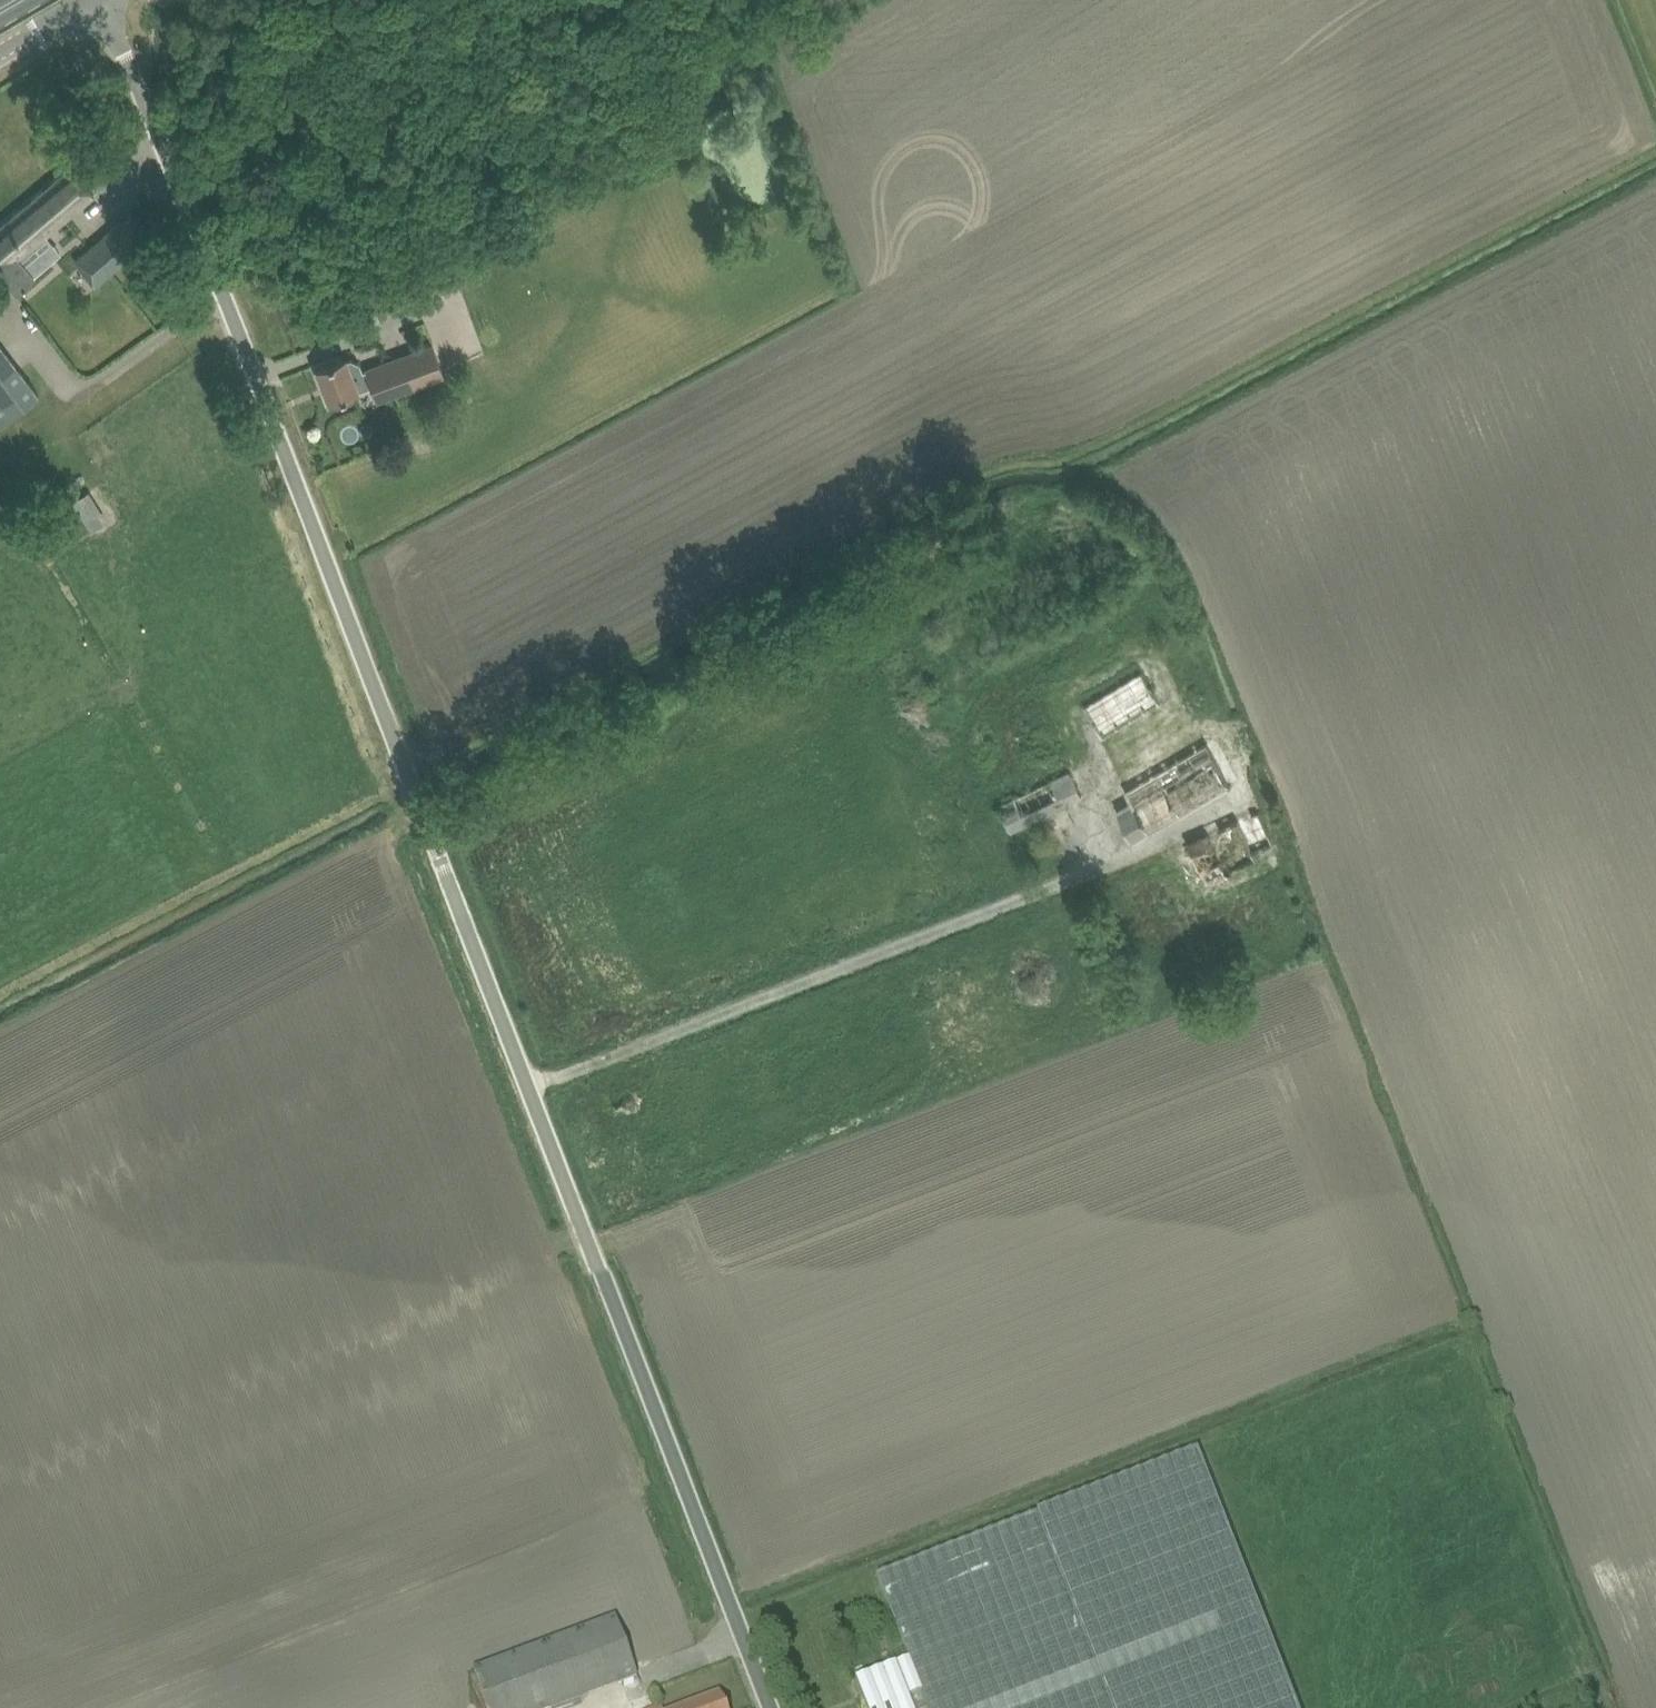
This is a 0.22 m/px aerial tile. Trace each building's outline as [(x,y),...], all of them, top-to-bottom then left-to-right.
[(189,48),(183,51),(186,60),(193,57),(189,48)] [(16,289),(36,272),(20,254),(78,207),(95,192),(72,164),(0,224),(0,272),(1,271),(16,289)] [(74,259),(95,283),(152,235),(132,210),(74,259)] [(40,393),(0,341),(0,424),(40,393)] [(316,367),(329,401),(359,390),(372,385),(377,400),(445,374),(433,343),(365,369),(366,369),(363,370),(360,362),(346,356),(316,367)] [(1085,705),(1105,739),(1162,704),(1142,670),(1085,705)] [(1118,810),(1134,840),(1187,809),(1230,784),(1218,765),(1206,744),(1126,790),(1133,802),(1118,810)] [(998,805),(1009,829),(1082,794),(1071,771),(998,805)] [(1259,813),(1190,843),(1207,882),(1258,861),(1254,852),(1271,844),(1259,813)] [(1256,910),(1263,928),(1273,925),(1266,906),(1256,910)] [(1196,1453),(875,1578),(908,1661),(854,1682),(864,1707),(1295,1707),(1196,1453)] [(487,1707),(556,1707),(636,1678),(614,1619),(473,1672),(487,1707)] [(718,1696),(686,1707),(723,1707),(718,1696)]
